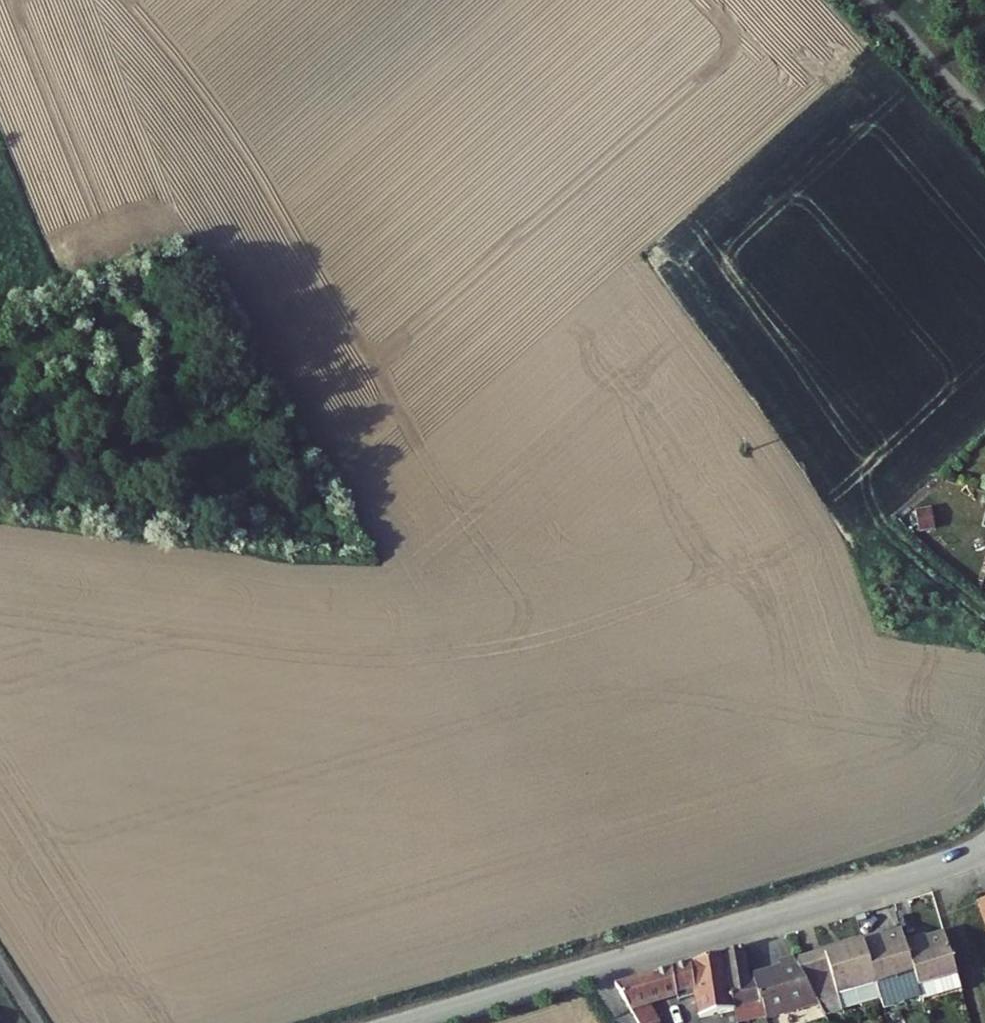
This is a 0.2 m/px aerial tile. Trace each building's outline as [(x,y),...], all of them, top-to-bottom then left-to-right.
[(908,929),(891,934),(905,981),(910,997),(948,984),(934,939),(931,928),(910,935),(908,929)] [(934,939),(948,984),(961,980),(965,993),(984,986),(984,963),(975,931),(954,937),(953,933),(934,939)] [(852,945),(824,953),(848,997),(856,1012),(870,1008),(865,993),(905,981),(891,934),(873,939),(875,946),(854,952),(852,945)] [(776,942),(755,948),(773,998),(777,1017),(805,1009),(804,998),(798,1000),(790,974),(787,975),(776,942)] [(645,981),(670,1022),(686,1022),(691,1019),(680,998),(713,989),(715,995),(731,990),(739,1011),(773,998),(755,948),(721,958),(724,967),(707,970),(704,963),(645,981)] [(788,968),(790,974),(798,1000),(804,998),(805,1009),(848,997),(824,953),(809,958),(810,961),(788,968)] [(721,958),(704,963),(707,970),(724,967),(721,958)] [(961,980),(948,984),(951,997),(965,993),(961,980)] [(865,993),(870,1008),(910,997),(905,981),(865,993)]
